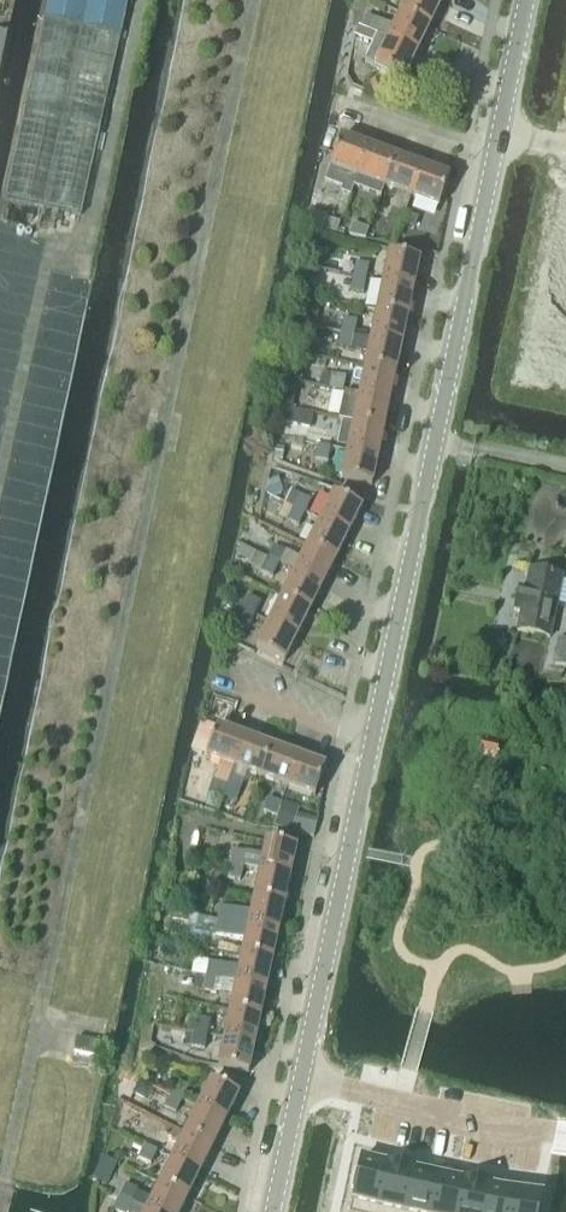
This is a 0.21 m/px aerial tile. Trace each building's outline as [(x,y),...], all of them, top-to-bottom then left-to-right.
[(4,201),(80,217),(99,127),(127,0),(48,0),(23,111),(4,201)] [(401,16),(429,30),(441,4),(433,0),(409,0),(401,16)] [(367,16),(361,29),(370,33),(377,36),(416,55),(429,30),(401,16),(395,29),(367,16)] [(9,34),(0,32),(0,72),(9,34)] [(377,36),(365,62),(376,67),(376,68),(403,82),(416,55),(377,36)] [(330,168),(325,183),(344,189),(342,194),(351,197),(354,188),(368,150),(341,139),(330,168)] [(368,150),(354,188),(381,198),(384,188),(385,188),(395,159),(368,150)] [(395,159),(385,188),(411,198),(422,169),(395,159)] [(422,169),(411,198),(439,208),(449,179),(422,169)] [(553,239),(565,242),(565,206),(560,205),(553,239)] [(388,220),(401,225),(405,214),(391,209),(388,220)] [(405,214),(401,225),(414,229),(418,219),(405,214)] [(339,223),(326,219),(323,229),(336,233),(339,223)] [(349,237),(365,240),(369,230),(353,225),(349,237)] [(546,271),(565,276),(565,242),(553,239),(546,271)] [(389,255),(383,284),(413,290),(419,262),(389,255)] [(357,263),(354,278),(367,281),(370,266),(357,263)] [(539,304),(565,310),(565,276),(546,271),(539,304)] [(364,295),(367,281),(354,278),(351,293),(364,295)] [(383,284),(377,312),(407,318),(413,290),(383,284)] [(532,337),(565,344),(565,310),(539,304),(532,337)] [(377,312),(371,340),(401,346),(407,318),(377,312)] [(345,319),(342,334),(356,337),(359,322),(345,319)] [(356,337),(342,334),(339,348),(353,351),(356,337)] [(525,371),(565,379),(565,344),(532,337),(525,371)] [(371,340),(365,368),(396,374),(401,346),(371,340)] [(365,368),(359,396),(390,402),(396,374),(365,368)] [(346,378),(333,375),(330,390),(343,392),(346,378)] [(286,380),(283,392),(286,393),(295,394),(297,383),(289,381),(286,380)] [(523,381),(520,395),(530,397),(533,383),(523,381)] [(533,383),(530,397),(539,399),(542,385),(533,383)] [(542,385),(539,399),(549,401),(552,387),(542,385)] [(552,387),(549,401),(559,403),(562,389),(552,387)] [(344,393),(338,421),(353,424),(384,430),(390,402),(359,396),(344,393)] [(282,396),(280,408),(283,409),(291,410),(294,398),(286,397),(282,396)] [(310,429),(313,416),(283,409),(280,422),(310,429)] [(353,424),(348,452),(378,458),(384,430),(353,424)] [(321,432),(318,446),(331,449),(334,435),(321,432)] [(315,461),(328,463),(331,449),(318,446),(315,461)] [(284,450),(276,449),(274,460),(282,461),(284,450)] [(348,452),(341,481),(372,487),(378,458),(348,452)] [(284,505),(293,509),(305,516),(313,502),(292,491),(284,505)] [(334,496),(321,522),(349,536),(362,510),(334,496)] [(299,529),(305,516),(293,509),(286,522),(299,529)] [(321,522),(308,547),(336,561),(349,536),(321,522)] [(267,561),(279,566),(286,570),(292,555),(274,547),(267,561)] [(308,547),(295,573),(323,587),(336,561),(308,547)] [(249,566),(248,568),(261,574),(267,561),(254,555),(249,566)] [(267,561),(261,574),(273,580),(279,566),(267,561)] [(513,612),(520,614),(516,633),(549,640),(556,609),(565,611),(565,579),(529,571),(525,591),(517,590),(513,612)] [(295,573),(282,598),(310,612),(323,587),(295,573)] [(249,598),(243,611),(256,617),(262,604),(249,598)] [(282,598),(269,624),(297,638),(310,612),(282,598)] [(249,631),(256,617),(243,611),(236,624),(249,631)] [(269,624),(256,650),(284,664),(297,638),(269,624)] [(555,665),(555,667),(565,669),(565,641),(560,640),(555,665)] [(217,729),(206,758),(220,763),(214,779),(227,784),(233,768),(234,768),(244,739),(217,729)] [(244,739),(234,768),(247,773),(261,778),(271,749),(244,739)] [(271,749),(261,778),(287,788),(298,759),(271,749)] [(298,759),(287,788),(315,798),(325,769),(298,759)] [(214,779),(205,804),(219,809),(220,809),(225,797),(229,785),(227,784),(214,779)] [(229,785),(225,797),(236,801),(241,789),(229,785)] [(268,799),(263,812),(277,817),(282,804),(268,799)] [(283,802),(274,827),(290,833),(291,832),(297,817),(300,808),(283,802)] [(233,851),(230,865),(244,868),(290,878),(296,849),(266,842),(263,857),(233,851)] [(230,865),(227,880),(240,882),(241,880),(244,868),(230,865)] [(284,906),(290,878),(260,871),(254,899),(284,906)] [(186,874),(182,884),(190,886),(193,877),(186,874)] [(220,906),(217,921),(278,934),(284,906),(254,899),(251,913),(220,906)] [(194,916),(191,931),(213,935),(216,921),(194,916)] [(217,921),(214,935),(245,942),(242,955),(272,962),(278,934),(217,921)] [(208,962),(205,977),(266,990),(272,962),(242,955),(239,969),(208,962)] [(205,977),(202,991),(233,997),(230,1011),(260,1018),(266,990),(205,977)] [(230,1011),(224,1039),(254,1046),(260,1018),(230,1011)] [(197,1019),(194,1033),(209,1036),(211,1022),(197,1019)] [(206,1050),(209,1036),(194,1033),(191,1047),(206,1050)] [(76,1039),(74,1053),(97,1058),(100,1043),(76,1039)] [(224,1039),(218,1068),(248,1074),(254,1046),(224,1039)] [(143,1098),(149,1096),(154,1087),(141,1080),(134,1094),(143,1098)] [(177,1082),(171,1095),(184,1102),(190,1088),(177,1082)] [(211,1082),(198,1108),(226,1122),(239,1096),(211,1082)] [(177,1115),(184,1102),(171,1095),(164,1108),(177,1115)] [(198,1108),(185,1134),(213,1148),(226,1122),(198,1108)] [(163,1137),(155,1151),(172,1160),(173,1159),(200,1173),(213,1148),(185,1134),(180,1145),(163,1137)] [(145,1147),(138,1160),(151,1166),(157,1154),(145,1147)] [(350,1211),(378,1211),(388,1163),(387,1163),(387,1164),(361,1158),(359,1171),(355,1170),(351,1188),(355,1189),(350,1211)] [(172,1160),(160,1185),(188,1199),(200,1173),(173,1159),(172,1160)] [(378,1211),(404,1211),(414,1169),(388,1163),(378,1211)] [(404,1211),(431,1211),(439,1174),(415,1169),(414,1169),(404,1211)] [(431,1211),(458,1211),(464,1179),(463,1179),(463,1180),(439,1174),(431,1211)] [(458,1211),(484,1211),(490,1185),(464,1179),(458,1211)] [(119,1197),(150,1211),(181,1211),(188,1199),(160,1185),(152,1201),(139,1194),(140,1191),(125,1184),(119,1197)] [(484,1211),(511,1211),(515,1190),(491,1185),(490,1185),(484,1211)] [(511,1211),(539,1211),(542,1196),(515,1190),(511,1211)] [(113,1211),(116,1211),(150,1211),(119,1197),(113,1211)]
